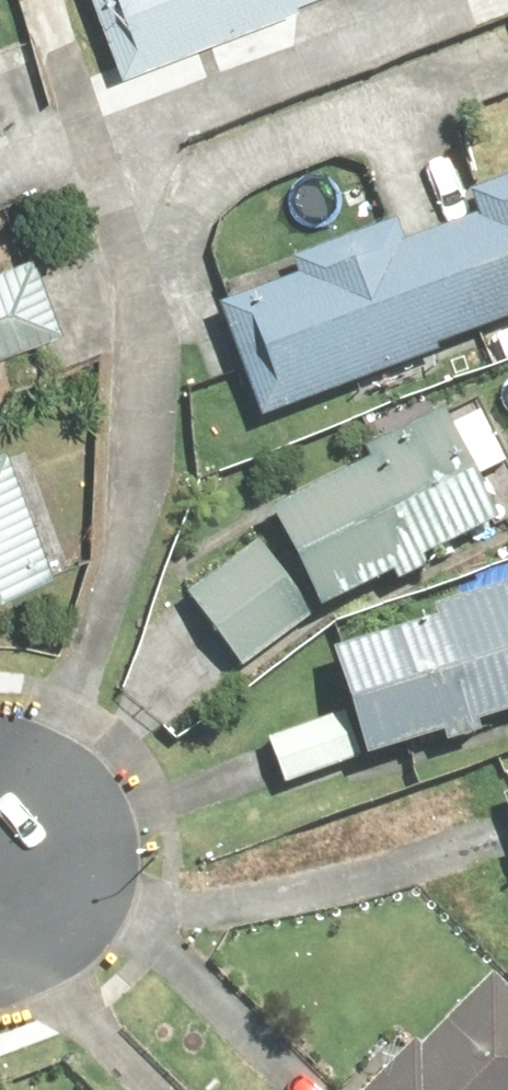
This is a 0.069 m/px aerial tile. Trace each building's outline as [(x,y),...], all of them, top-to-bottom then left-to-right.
[(106,80),(313,0),(75,0),(106,80)] [(250,419),(507,319),(507,181),(203,299),(250,419)] [(0,248),(0,351),(57,331),(24,239),(0,248)] [(435,410),(259,506),(317,611),(493,514),(435,410)] [(0,435),(0,592),(65,567),(11,431),(0,435)] [(248,539),(180,591),(236,665),(305,613),(248,539)] [(320,642),(358,758),(507,709),(507,581),(320,642)] [(496,797),(507,831),(507,793),(496,797)] [(368,1089),(507,1089),(507,1000),(482,974),(368,1089)]
